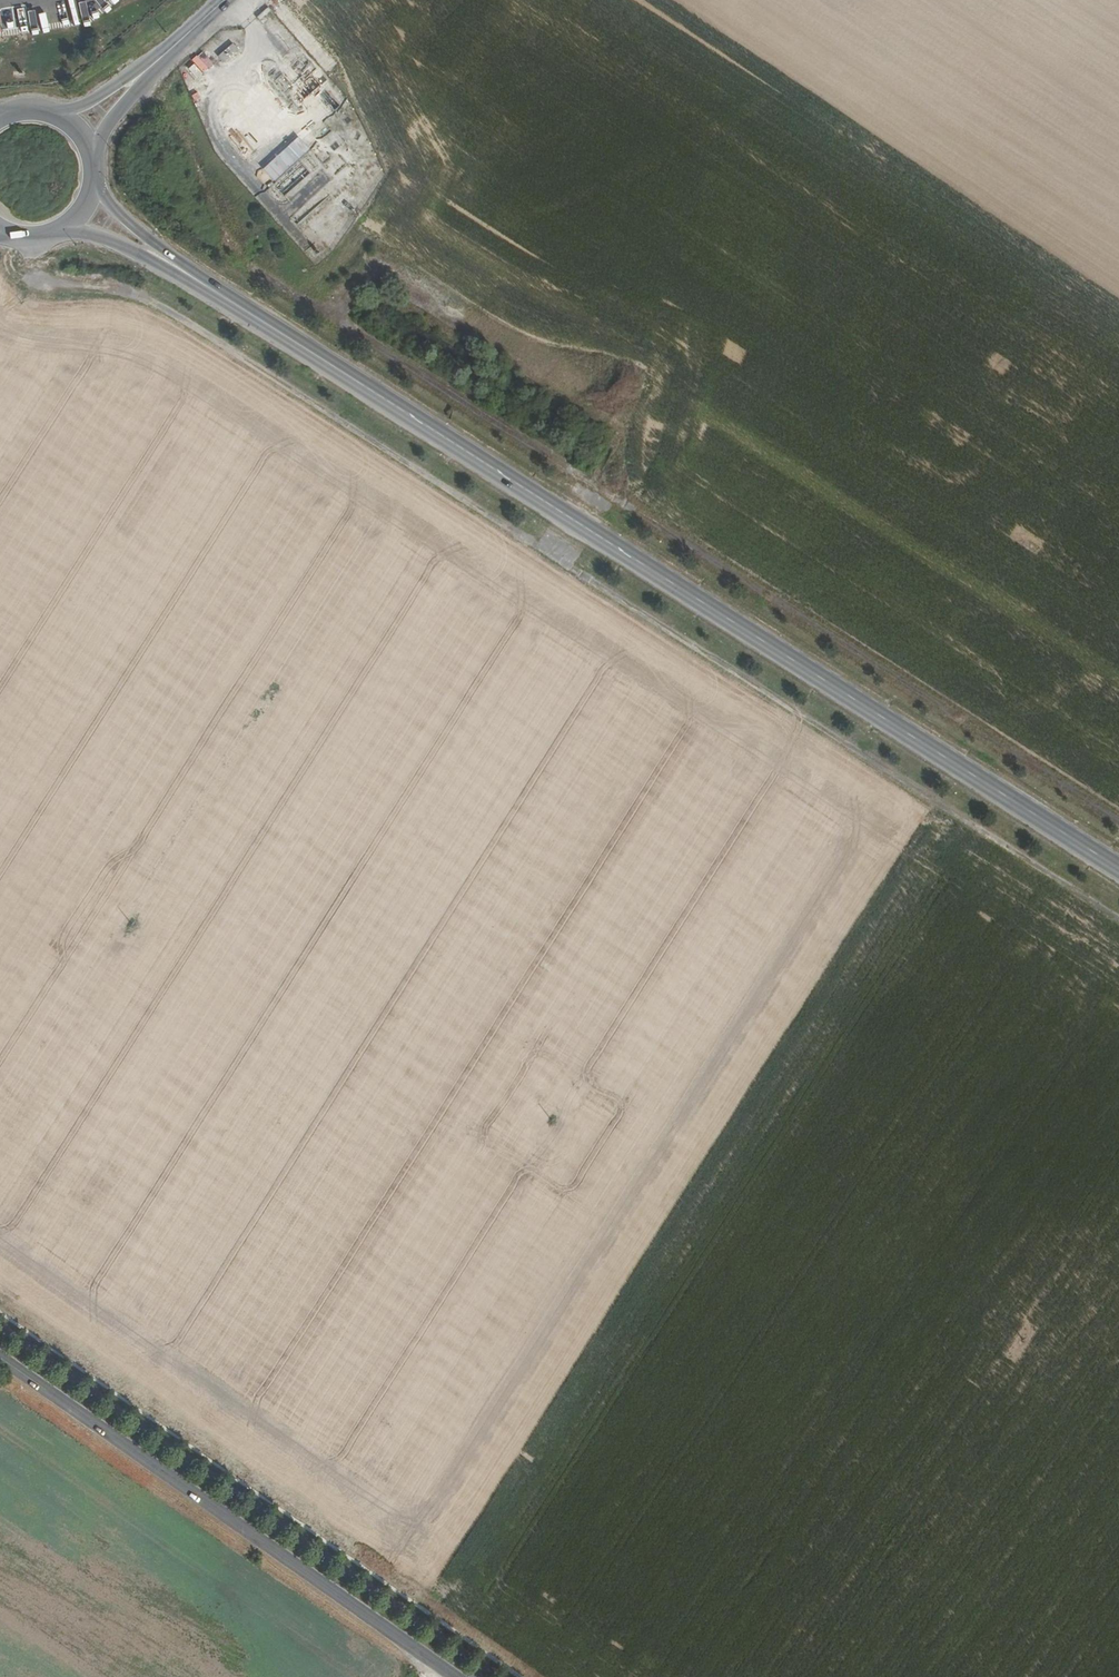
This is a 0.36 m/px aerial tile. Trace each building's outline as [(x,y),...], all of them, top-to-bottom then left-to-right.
[(269,9),(259,15),(264,24),(274,18),(269,9)] [(217,56),(223,63),(238,50),(233,44),(217,56)] [(194,65),(189,70),(196,79),(202,74),(194,65)]
